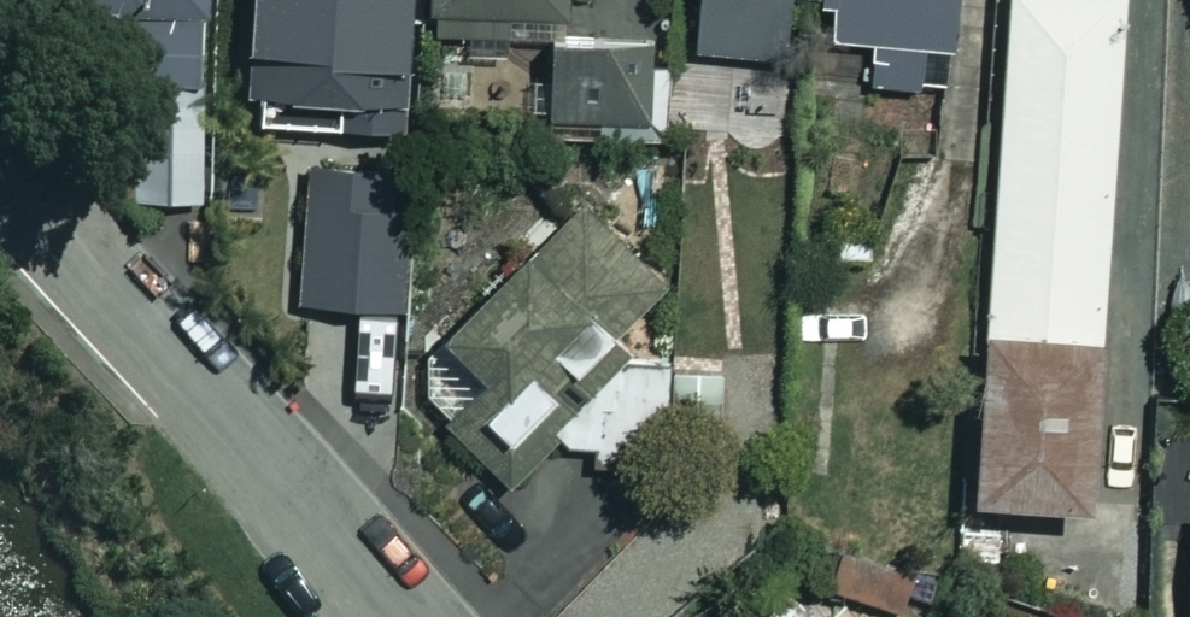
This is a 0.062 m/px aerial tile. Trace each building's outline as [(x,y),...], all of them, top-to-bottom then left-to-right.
[(116,199),(222,194),(215,0),(18,0),(22,99),(113,97),(116,199)] [(235,103),(396,111),(402,0),(241,0),(235,103)] [(428,20),(560,22),(560,0),(428,0),(428,20)] [(658,53),(867,61),(866,84),(945,87),(948,0),(660,0),(658,53)] [(1090,339),(1116,0),(1004,0),(979,330),(1090,339)] [(640,140),(643,48),(545,46),(543,137),(640,140)] [(406,175),(305,167),(295,302),(396,310),(406,175)] [(552,213),(423,344),(454,381),(426,410),(501,494),(550,432),(595,468),(702,359),(552,213)] [(1090,339),(979,330),(965,503),(1077,512),(1090,339)] [(835,597),(813,616),(853,616),(835,597)]
